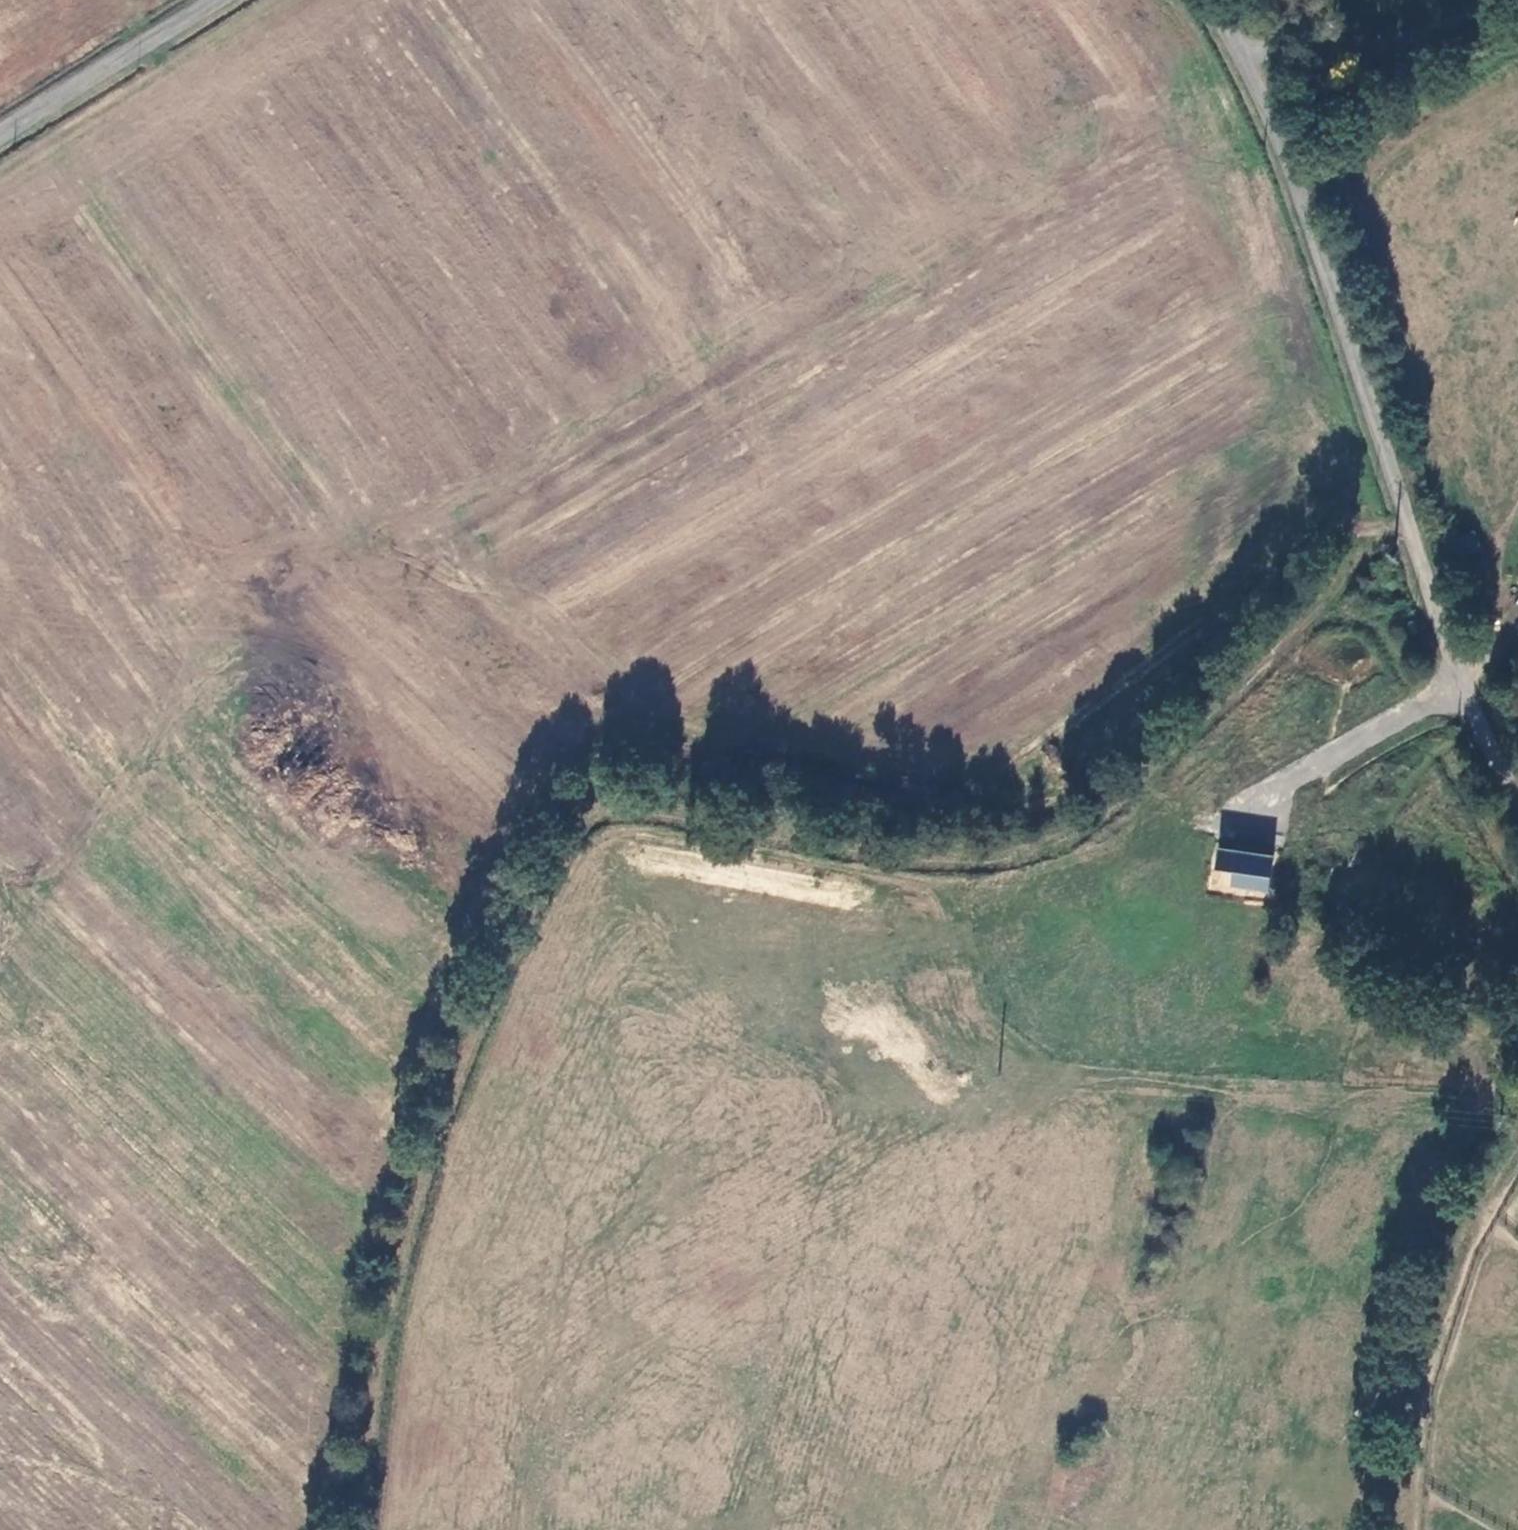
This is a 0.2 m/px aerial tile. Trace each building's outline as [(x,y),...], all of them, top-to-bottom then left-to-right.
[(1212,890),(1269,894),(1272,854),(1215,849),(1212,890)]
